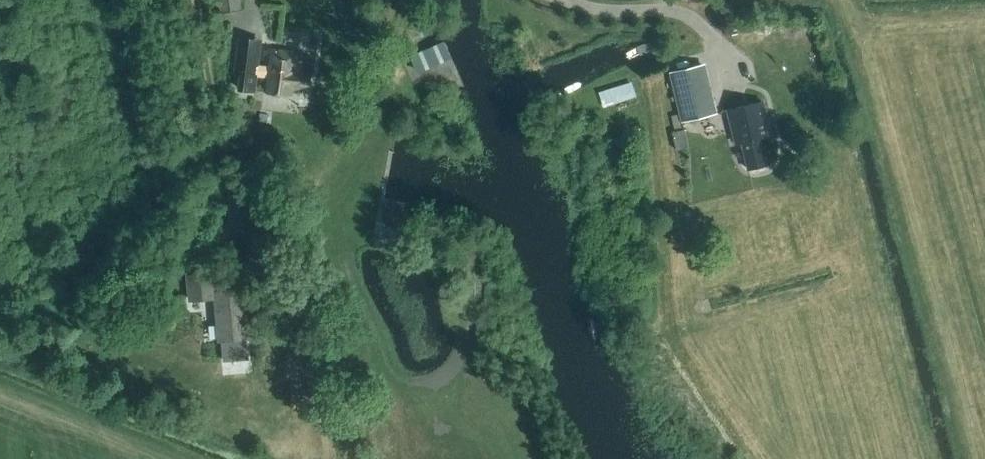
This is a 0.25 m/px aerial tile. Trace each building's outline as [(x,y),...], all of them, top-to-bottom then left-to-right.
[(242,8),(241,0),(220,0),(222,11),(242,8)] [(452,56),(444,41),(411,56),(419,72),(452,56)] [(310,89),(311,75),(299,74),(302,54),(268,49),(266,66),(259,65),(261,48),(239,45),(235,72),(241,73),(239,89),(255,91),(257,76),(269,78),(268,92),(292,95),(293,86),(310,89)] [(706,64),(670,72),(680,113),(682,121),(718,113),(706,64)] [(606,106),(639,96),(634,79),(601,90),(606,106)] [(764,137),(771,135),(762,100),(729,109),(738,143),(743,142),(749,168),(770,162),(764,137)] [(677,131),(684,129),(683,121),(682,121),(680,113),(672,115),(675,131),(677,131)] [(675,131),(672,132),(677,150),(689,147),(684,129),(677,131),(675,131)] [(219,340),(222,340),(224,356),(248,354),(246,338),(251,338),(246,288),(216,291),(214,271),(190,274),(193,299),(216,297),(219,340)]
